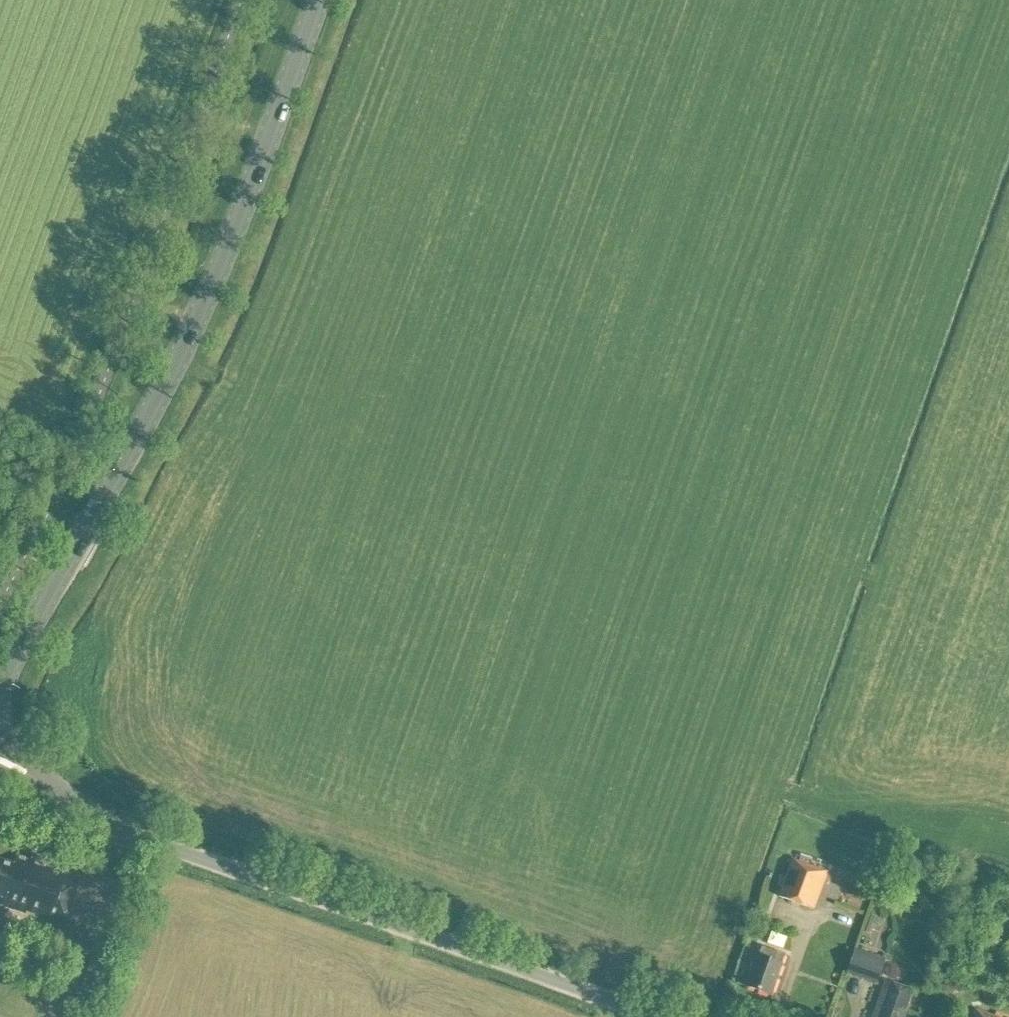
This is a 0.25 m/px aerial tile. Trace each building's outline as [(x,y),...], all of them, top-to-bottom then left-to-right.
[(14,865),(0,860),(0,898),(2,898),(0,904),(0,906),(63,927),(80,879),(16,858),(14,865)] [(792,859),(785,878),(778,897),(813,910),(827,872),(792,859)] [(784,955),(761,948),(758,957),(756,956),(745,987),(770,996),(781,965),(784,955)] [(877,984),(884,960),(854,950),(846,973),(877,984)] [(880,995),(873,1016),(904,1016),(913,991),(885,982),(880,995)]
